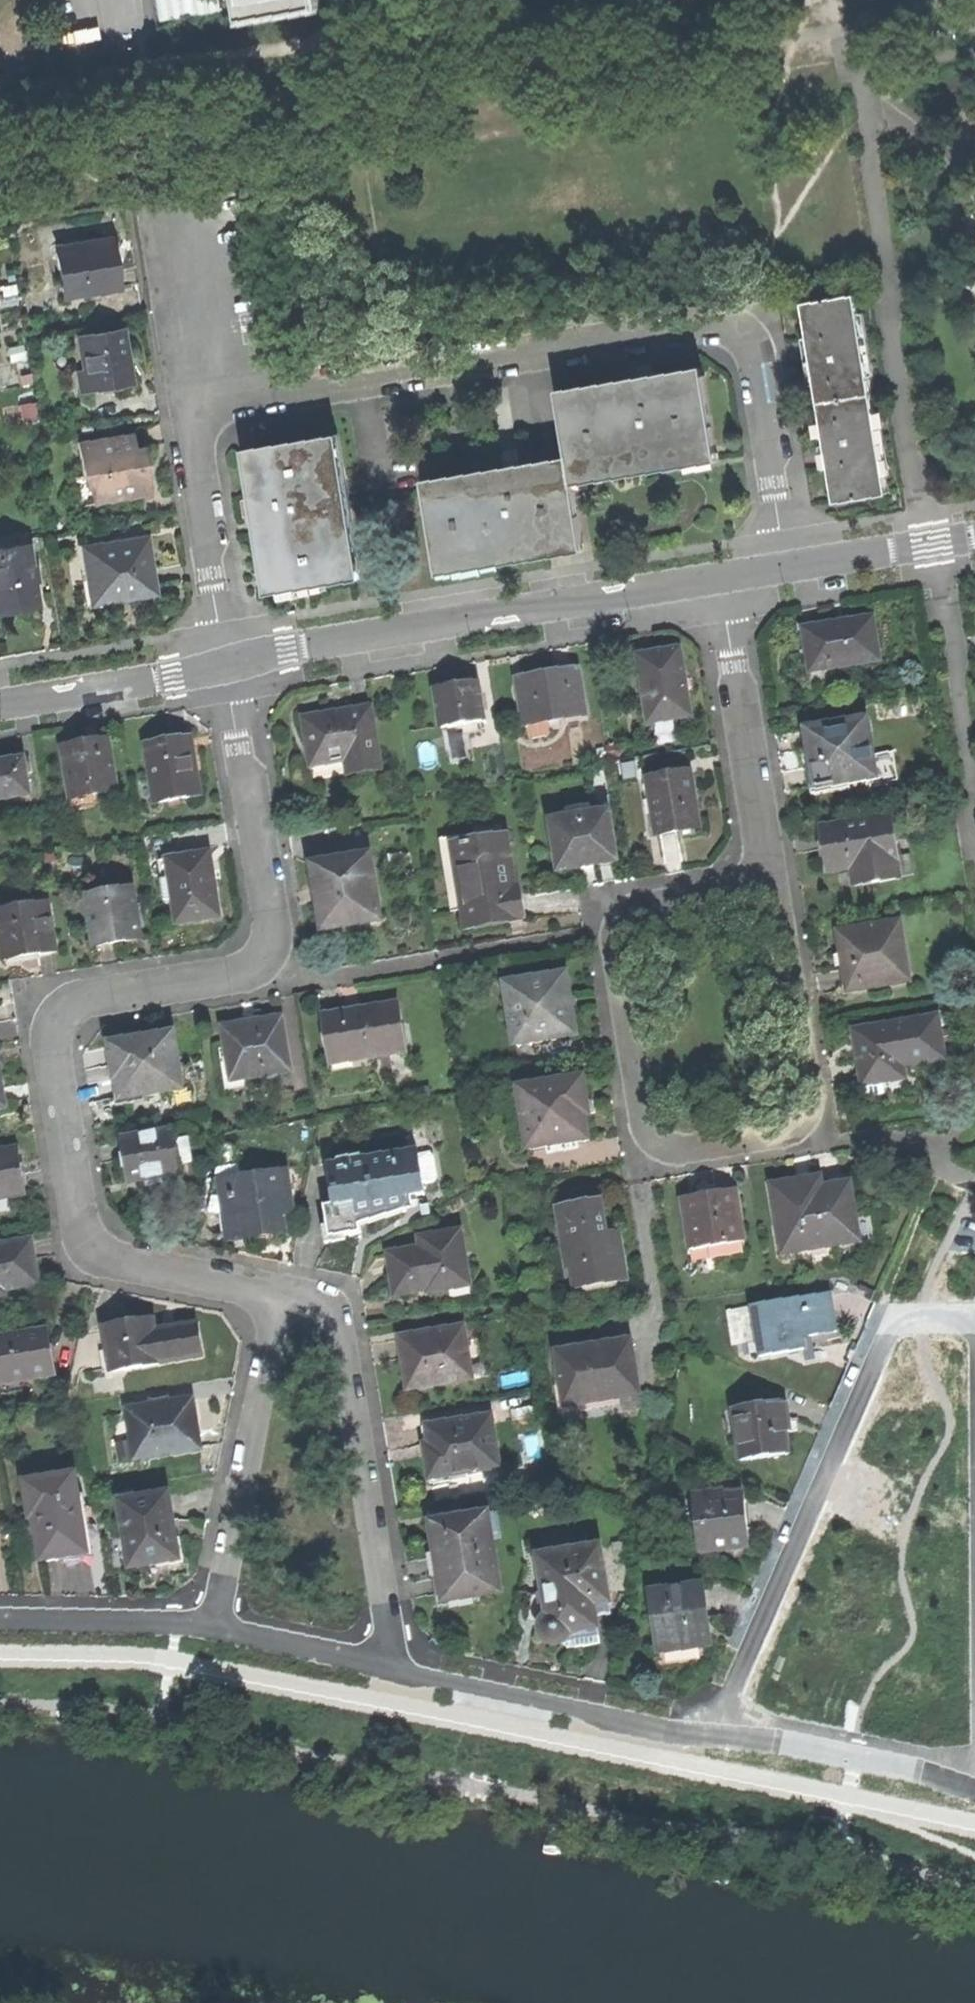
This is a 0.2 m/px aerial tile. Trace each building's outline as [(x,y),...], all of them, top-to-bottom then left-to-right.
[(317,12),(315,0),(238,0),(242,25),(317,12)] [(59,297),(115,287),(110,256),(107,238),(51,247),(59,297)] [(812,301),(818,337),(827,384),(830,402),(881,393),(863,292),(812,301)] [(76,391),(129,382),(123,351),(120,328),(74,336),(79,364),(72,366),(76,391)] [(827,384),(818,337),(812,338),(815,359),(820,385),(827,384)] [(580,476),(724,453),(712,376),(646,386),(568,399),(578,465),(580,476)] [(830,402),(833,418),(841,464),(848,500),(899,491),(881,393),(830,402)] [(841,464),(833,418),(826,419),(830,441),(834,465),(841,464)] [(92,502),(151,493),(146,465),(143,443),(133,444),(132,433),(77,442),(84,488),(90,487),(92,502)] [(350,511),(338,436),(261,449),(273,528),(284,594),(362,582),(353,530),(350,511)] [(591,544),(580,476),(578,465),(508,476),(434,488),(435,497),(438,516),(447,567),(591,544)] [(435,497),(350,511),(353,530),(438,516),(435,497)] [(134,592),(155,589),(151,563),(147,538),(123,541),(124,547),(112,549),(111,544),(84,548),(90,584),(100,582),(104,602),(135,597),(134,592)] [(0,551),(0,609),(4,609),(33,604),(24,547),(0,551)] [(93,604),(104,602),(100,582),(90,584),(93,604)] [(806,673),(876,663),(870,618),(849,621),(825,625),(826,632),(801,635),(806,673)] [(643,724),(686,717),(681,683),(676,648),(633,655),(643,724)] [(525,681),(511,684),(518,726),(577,716),(569,671),(533,677),(534,680),(525,681)] [(450,686),(429,689),(436,731),(478,724),(471,682),(450,686)] [(353,775),(376,771),(365,714),(338,719),(322,721),(321,715),(298,720),(306,768),(350,760),(353,775)] [(808,793),(874,783),(864,720),(798,730),(803,764),(808,793)] [(154,802),(199,796),(194,769),(190,737),(145,744),(154,802)] [(70,796),(114,789),(106,740),(82,744),(62,748),(70,796)] [(30,796),(24,760),(2,763),(0,763),(0,800),(30,796)] [(690,803),(685,774),(644,781),(653,834),(694,827),(690,803)] [(562,812),(563,819),(585,816),(584,809),(562,812)] [(603,813),(585,816),(563,819),(547,822),(555,872),(580,868),(611,863),(603,813)] [(849,891),(897,884),(887,818),(815,829),(820,862),(823,878),(847,875),(849,891)] [(449,848),(498,839),(496,827),(434,839),(447,911),(460,909),(449,848)] [(511,896),(510,891),(501,838),(498,839),(449,848),(460,909),(463,926),(488,922),(505,919),(501,897),(511,896)] [(209,852),(166,858),(172,898),(175,922),(218,916),(213,884),(209,852)] [(323,931),(377,922),(366,856),(308,866),(314,903),(319,903),(323,931)] [(172,898),(166,858),(156,859),(162,899),(172,898)] [(113,941),(140,936),(132,886),(86,894),(94,944),(113,941)] [(517,889),(510,891),(511,896),(501,897),(505,919),(522,916),(517,889)] [(54,952),(46,902),(0,910),(0,946),(2,960),(29,956),(54,952)] [(842,995),(906,985),(896,923),(832,933),(837,964),(842,995)] [(512,1044),(571,1035),(567,1010),(570,1010),(568,994),(564,973),(503,983),(512,1044)] [(365,1059),(403,1054),(395,1004),(360,1009),(321,1015),(328,1059),(364,1054),(365,1059)] [(229,1079),(288,1069),(279,1016),(248,1021),(220,1025),(229,1079)] [(933,1019),(854,1032),(858,1056),(852,1057),(855,1072),(857,1087),(899,1080),(897,1069),(940,1062),(933,1019)] [(119,1097),(179,1088),(170,1033),(108,1043),(113,1077),(115,1077),(119,1097)] [(527,1147),(585,1138),(582,1115),(587,1114),(585,1100),(583,1082),(519,1092),(527,1147)] [(127,1180),(178,1172),(171,1129),(120,1137),(123,1160),(127,1180)] [(23,1192),(19,1170),(15,1146),(0,1149),(0,1195),(23,1192)] [(323,1204),(328,1236),(337,1235),(358,1232),(356,1213),(404,1206),(403,1195),(422,1192),(416,1150),(327,1164),(333,1202),(323,1204)] [(228,1178),(238,1177),(237,1164),(215,1167),(208,1206),(222,1209),(232,1207),(228,1178)] [(283,1170),(238,1177),(228,1178),(232,1207),(222,1209),(226,1232),(246,1229),(247,1237),(260,1235),(282,1232),(279,1212),(289,1211),(283,1170)] [(776,1257),(856,1244),(846,1182),(818,1186),(817,1176),(799,1179),(765,1184),(776,1257)] [(686,1252),(741,1244),(733,1192),(708,1196),(678,1201),(686,1252)] [(596,1202),(554,1208),(559,1244),(569,1243),(572,1266),(568,1267),(572,1289),(621,1281),(614,1235),(601,1237),(599,1223),(596,1202)] [(444,1280),(464,1277),(457,1230),(415,1237),(417,1249),(384,1255),(388,1277),(391,1296),(416,1291),(416,1288),(423,1286),(424,1292),(445,1288),(444,1280)] [(2,1283),(3,1288),(37,1282),(33,1258),(29,1236),(0,1241),(0,1283),(2,1283)] [(466,1285),(464,1277),(444,1280),(445,1288),(466,1285)] [(756,1360),(799,1353),(797,1340),(818,1336),(833,1334),(826,1294),(747,1308),(756,1360)] [(153,1316),(102,1323),(109,1369),(201,1355),(199,1340),(196,1321),(154,1328),(153,1316)] [(51,1369),(46,1337),(44,1325),(0,1332),(0,1377),(19,1374),(51,1369)] [(405,1391),(470,1380),(461,1328),(396,1339),(402,1372),(405,1391)] [(626,1340),(548,1353),(557,1411),(636,1399),(628,1350),(626,1340)] [(19,1374),(0,1377),(0,1390),(21,1387),(19,1374)] [(183,1392),(160,1396),(161,1402),(139,1405),(147,1455),(212,1445),(208,1424),(204,1395),(184,1398),(183,1392)] [(737,1465),(784,1458),(782,1448),(780,1436),(785,1435),(780,1404),(729,1412),(737,1465)] [(420,1482),(493,1470),(485,1417),(417,1428),(420,1443),(414,1444),(417,1464),(420,1482)] [(61,1555),(87,1551),(74,1470),(25,1479),(39,1559),(61,1555)] [(705,1502),(739,1498),(738,1490),(705,1494),(705,1502)] [(129,1567),(176,1559),(172,1526),(167,1493),(118,1501),(129,1567)] [(743,1531),(739,1498),(705,1502),(705,1494),(687,1496),(694,1554),(744,1548),(743,1531)] [(476,1599),(496,1596),(483,1513),(423,1523),(429,1565),(435,1599),(475,1593),(476,1599)] [(584,1634),(595,1632),(590,1598),(604,1595),(596,1546),(529,1557),(538,1617),(535,1618),(531,1623),(530,1630),(532,1638),(535,1644),(542,1649),(549,1650),(557,1648),(564,1644),(567,1636),(584,1634)] [(651,1656),(701,1649),(698,1633),(696,1618),(700,1617),(696,1585),(642,1592),(651,1656)]
